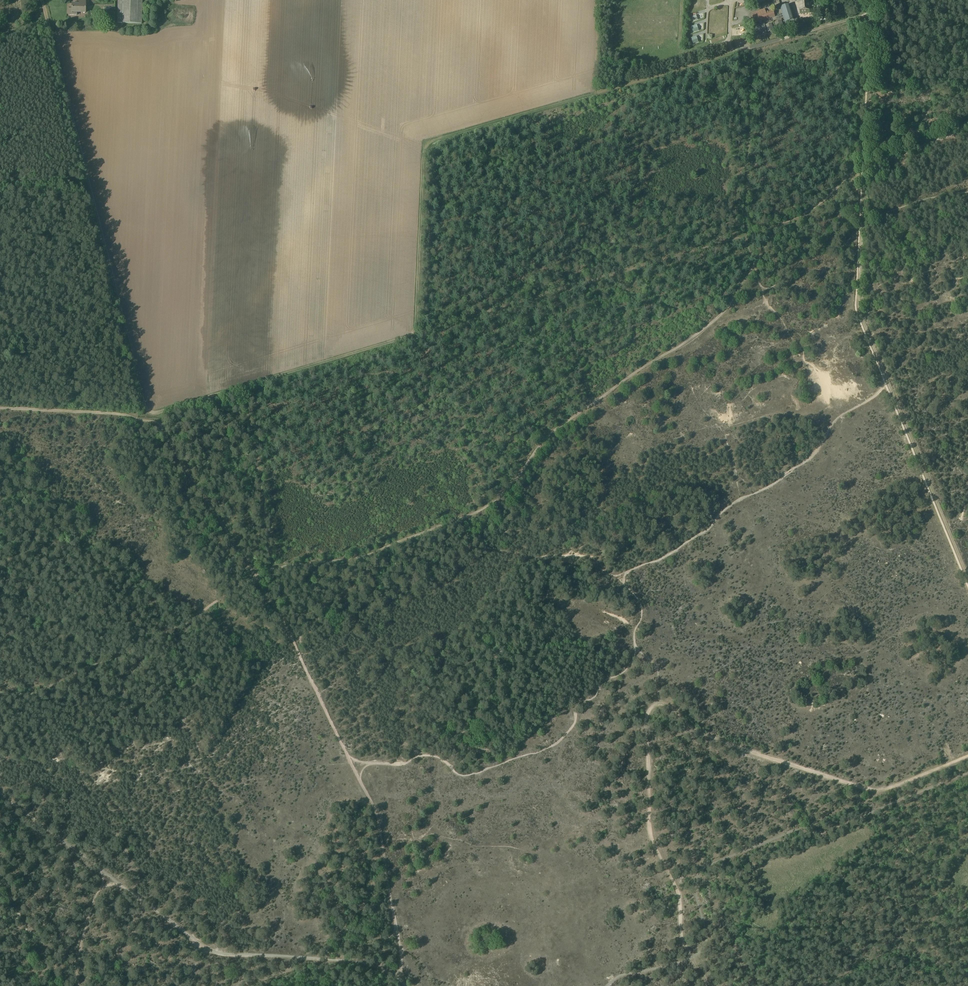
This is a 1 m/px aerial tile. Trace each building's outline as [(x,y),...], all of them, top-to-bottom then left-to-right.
[(79,4),(72,4),(72,8),(69,8),(69,15),(76,15),(76,13),(77,13),(85,13),(85,0),(79,0),(79,4)] [(117,24),(142,24),(142,0),(117,0),(117,24)] [(799,1),(800,9),(801,13),(808,12),(807,8),(808,8),(808,1),(799,1)] [(786,25),(798,22),(796,15),(793,15),(789,4),(780,7),(785,23),(785,22),(786,25)] [(752,14),(755,22),(775,16),(773,9),(762,13),(761,9),(754,12),(755,13),(752,14)] [(784,28),(781,20),(774,22),(777,31),(784,28)] [(766,25),(768,32),(774,30),(772,23),(766,25)] [(757,26),(759,32),(766,30),(764,24),(757,26)] [(751,28),(753,34),(759,32),(757,26),(751,28)]
